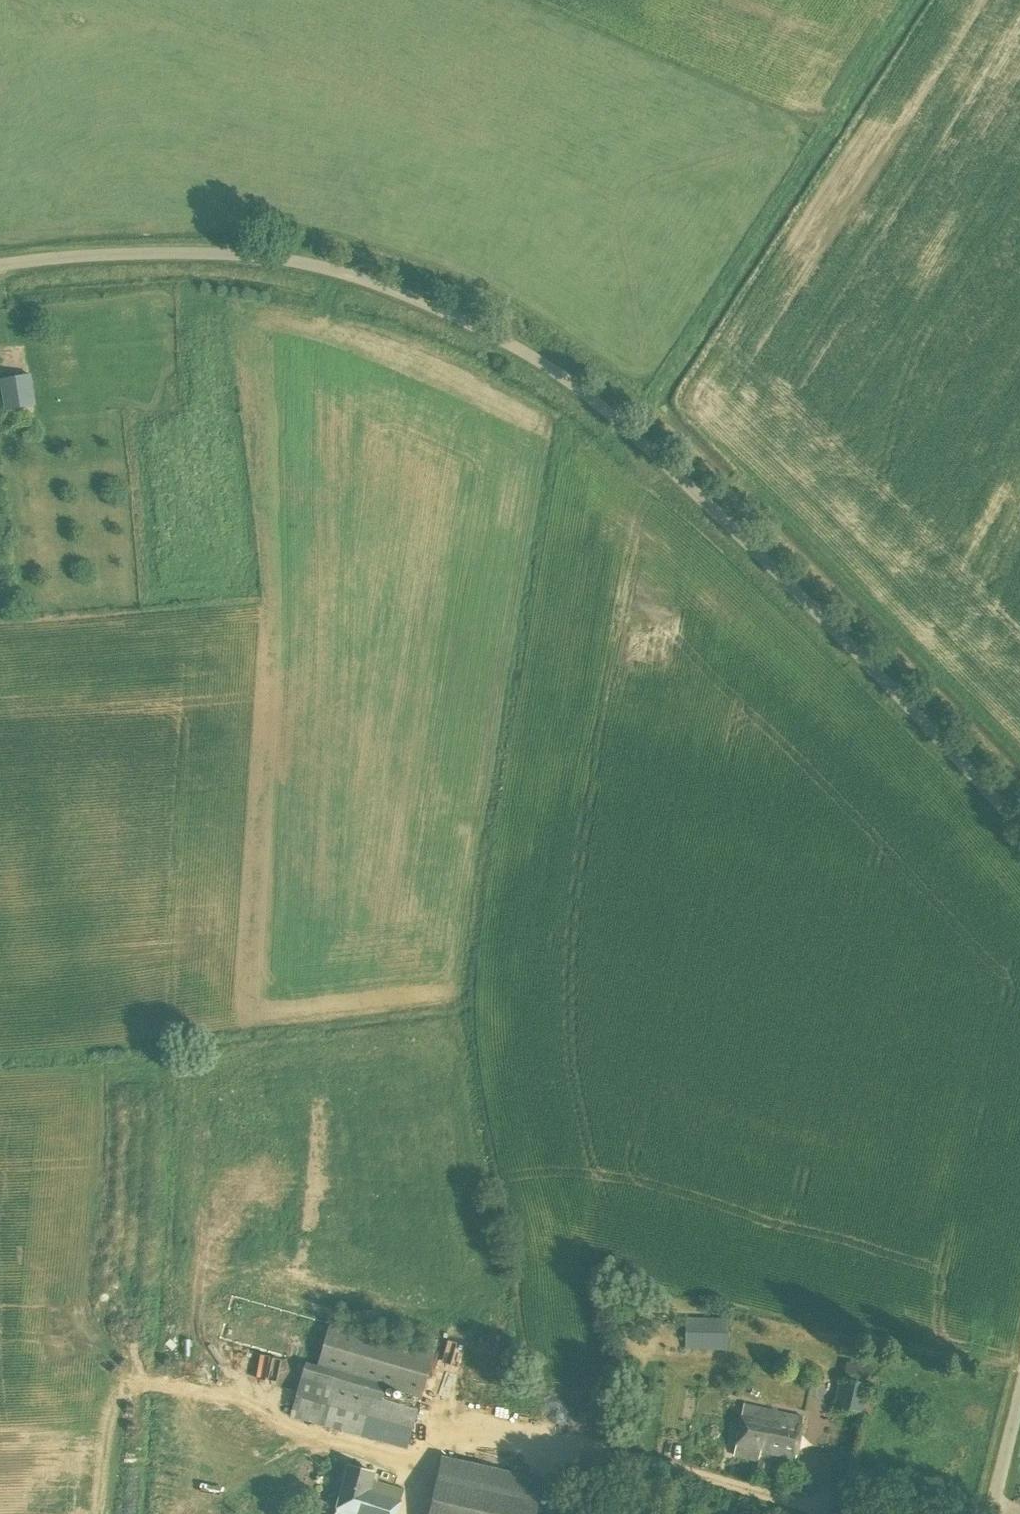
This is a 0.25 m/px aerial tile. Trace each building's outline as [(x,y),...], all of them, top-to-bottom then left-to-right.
[(35,404),(30,373),(0,378),(0,383),(4,410),(35,404)] [(729,1350),(729,1318),(686,1317),(685,1352),(697,1352),(697,1349),(729,1350)] [(422,1397),(434,1352),(329,1324),(318,1365),(306,1362),(291,1416),(404,1447),(415,1409),(382,1400),(385,1387),(422,1397)] [(864,1412),(870,1384),(839,1378),(834,1406),(864,1412)] [(793,1463),(803,1415),(744,1403),(734,1455),(757,1462),(758,1456),(793,1463)] [(543,1479),(442,1456),(429,1513),(535,1513),(543,1479)] [(403,1489),(371,1480),(373,1472),(347,1465),(333,1513),(394,1513),(403,1489)]
